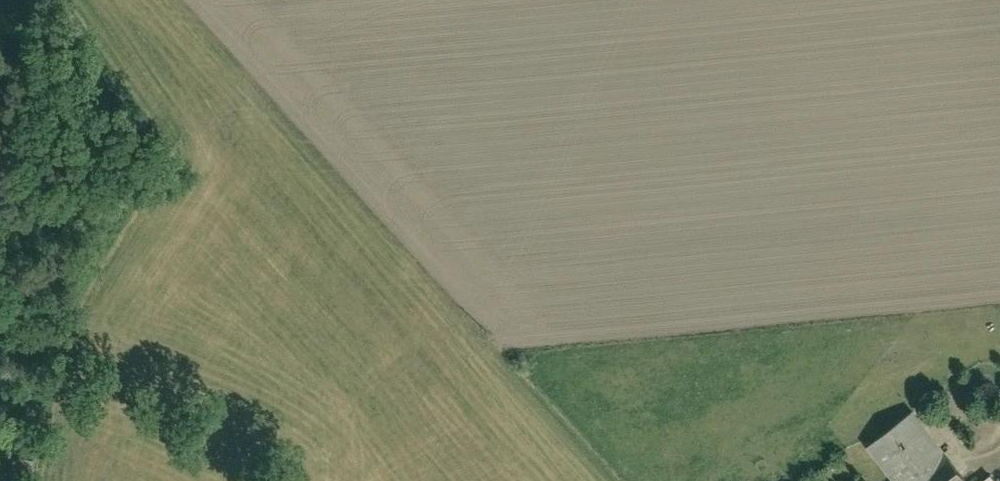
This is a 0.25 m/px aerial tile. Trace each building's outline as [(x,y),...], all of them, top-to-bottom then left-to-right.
[(908,405),(864,439),(883,464),(860,480),(966,480),(908,405)]
